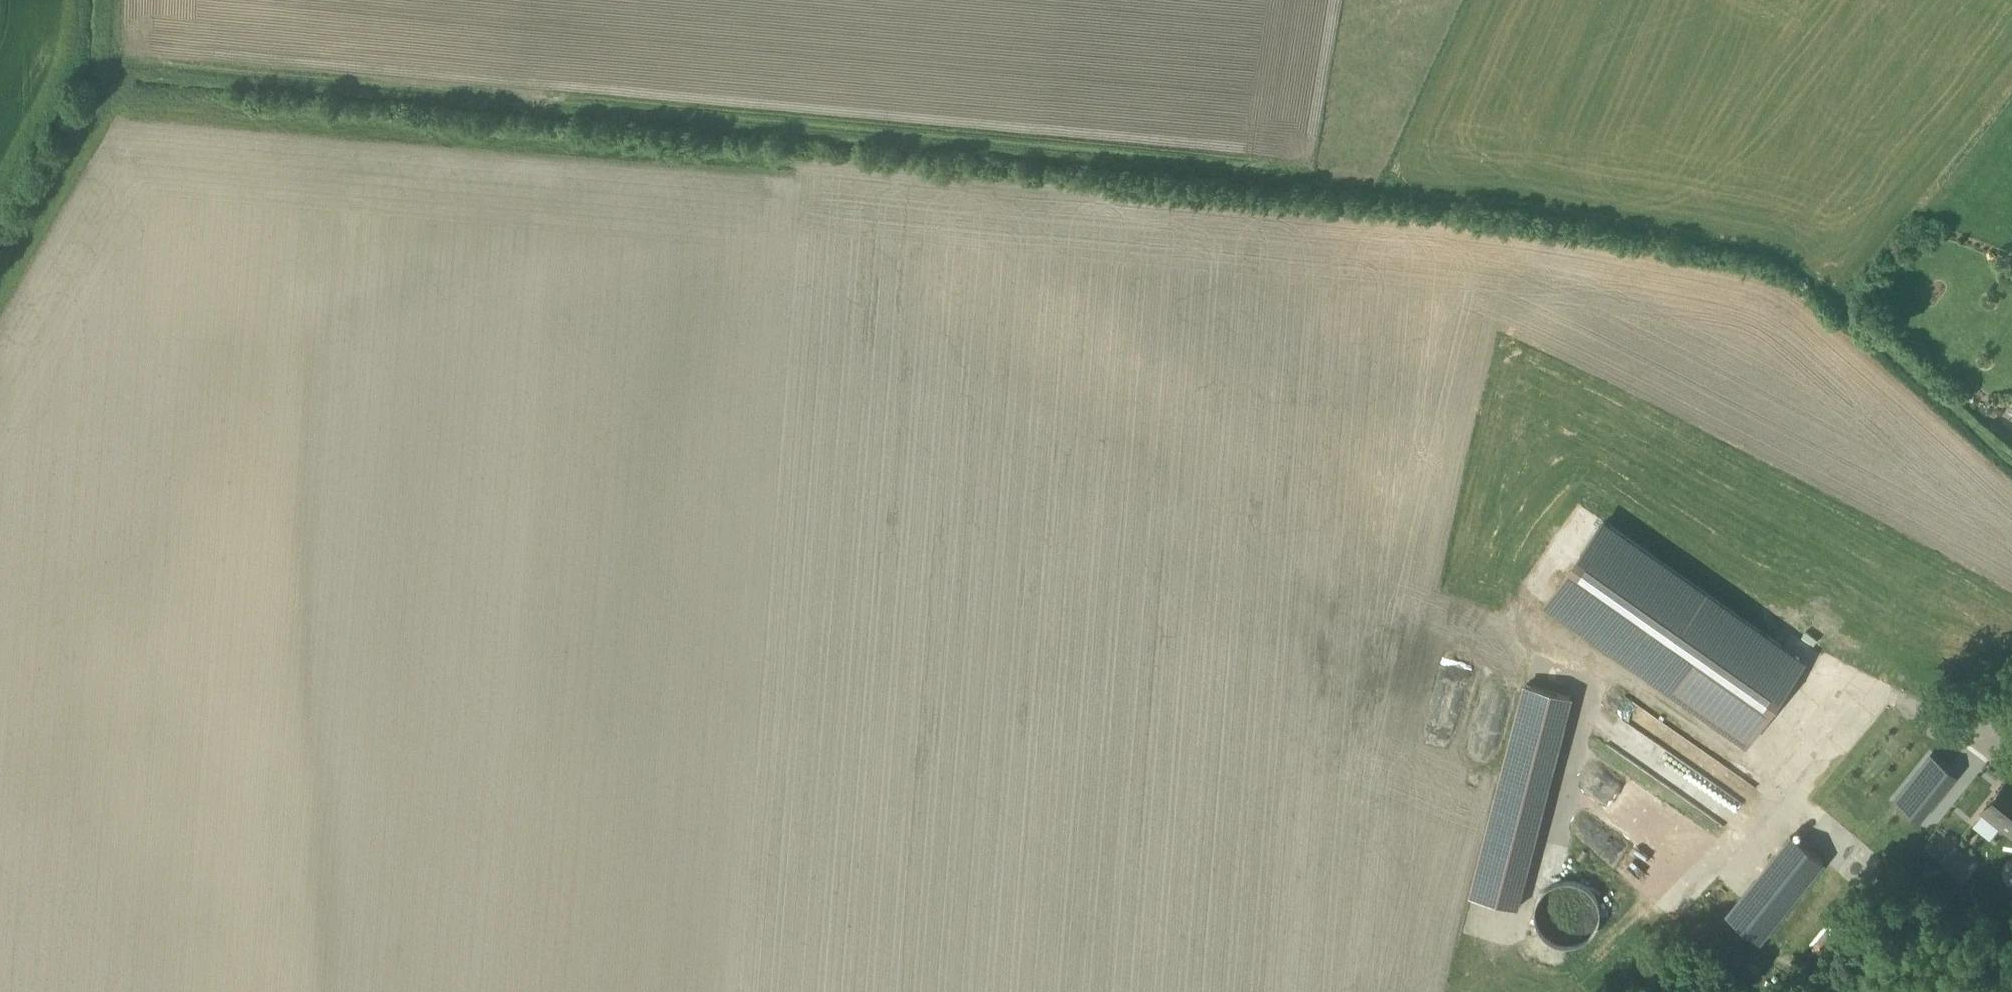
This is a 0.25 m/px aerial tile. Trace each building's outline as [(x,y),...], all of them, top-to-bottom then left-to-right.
[(1608,523),(1548,603),(1740,745),(1800,664),(1608,523)] [(1527,686),(1472,896),(1519,908),(1573,698),(1527,686)] [(1953,756),(1895,710),(1855,759),(1899,795),(1884,813),(1840,777),(1817,806),(1885,861),(1908,833),(1898,825),(1906,816),(1906,815),(1914,807),(1913,806),(1953,756)] [(1953,756),(1913,806),(1914,807),(1941,829),(1940,830),(1941,831),(1983,780),(1953,756)] [(2009,780),(1984,810),(2011,833),(2011,782),(2009,780)] [(1906,815),(1906,816),(1898,825),(1908,833),(1916,823),(1906,815)] [(1792,837),(1735,905),(1764,930),(1824,862),(1792,837)] [(1561,883),(1557,884),(1553,886),(1549,888),(1547,890),(1544,892),(1542,895),(1540,898),(1538,903),(1537,906),(1536,909),(1535,915),(1536,919),(1536,922),(1538,926),(1539,928),(1540,931),(1542,934),(1544,937),(1546,939),(1549,941),(1552,943),(1555,945),(1559,946),(1564,947),(1570,947),(1576,946),(1582,944),(1587,941),(1590,939),(1592,937),(1595,934),(1597,931),(1599,926),(1600,922),(1601,919),(1601,917),(1601,913),(1601,911),(1600,907),(1599,904),(1598,901),(1596,897),(1594,894),(1592,892),(1588,888),(1585,886),(1582,885),(1577,883),(1572,882),(1567,882),(1561,883)]
